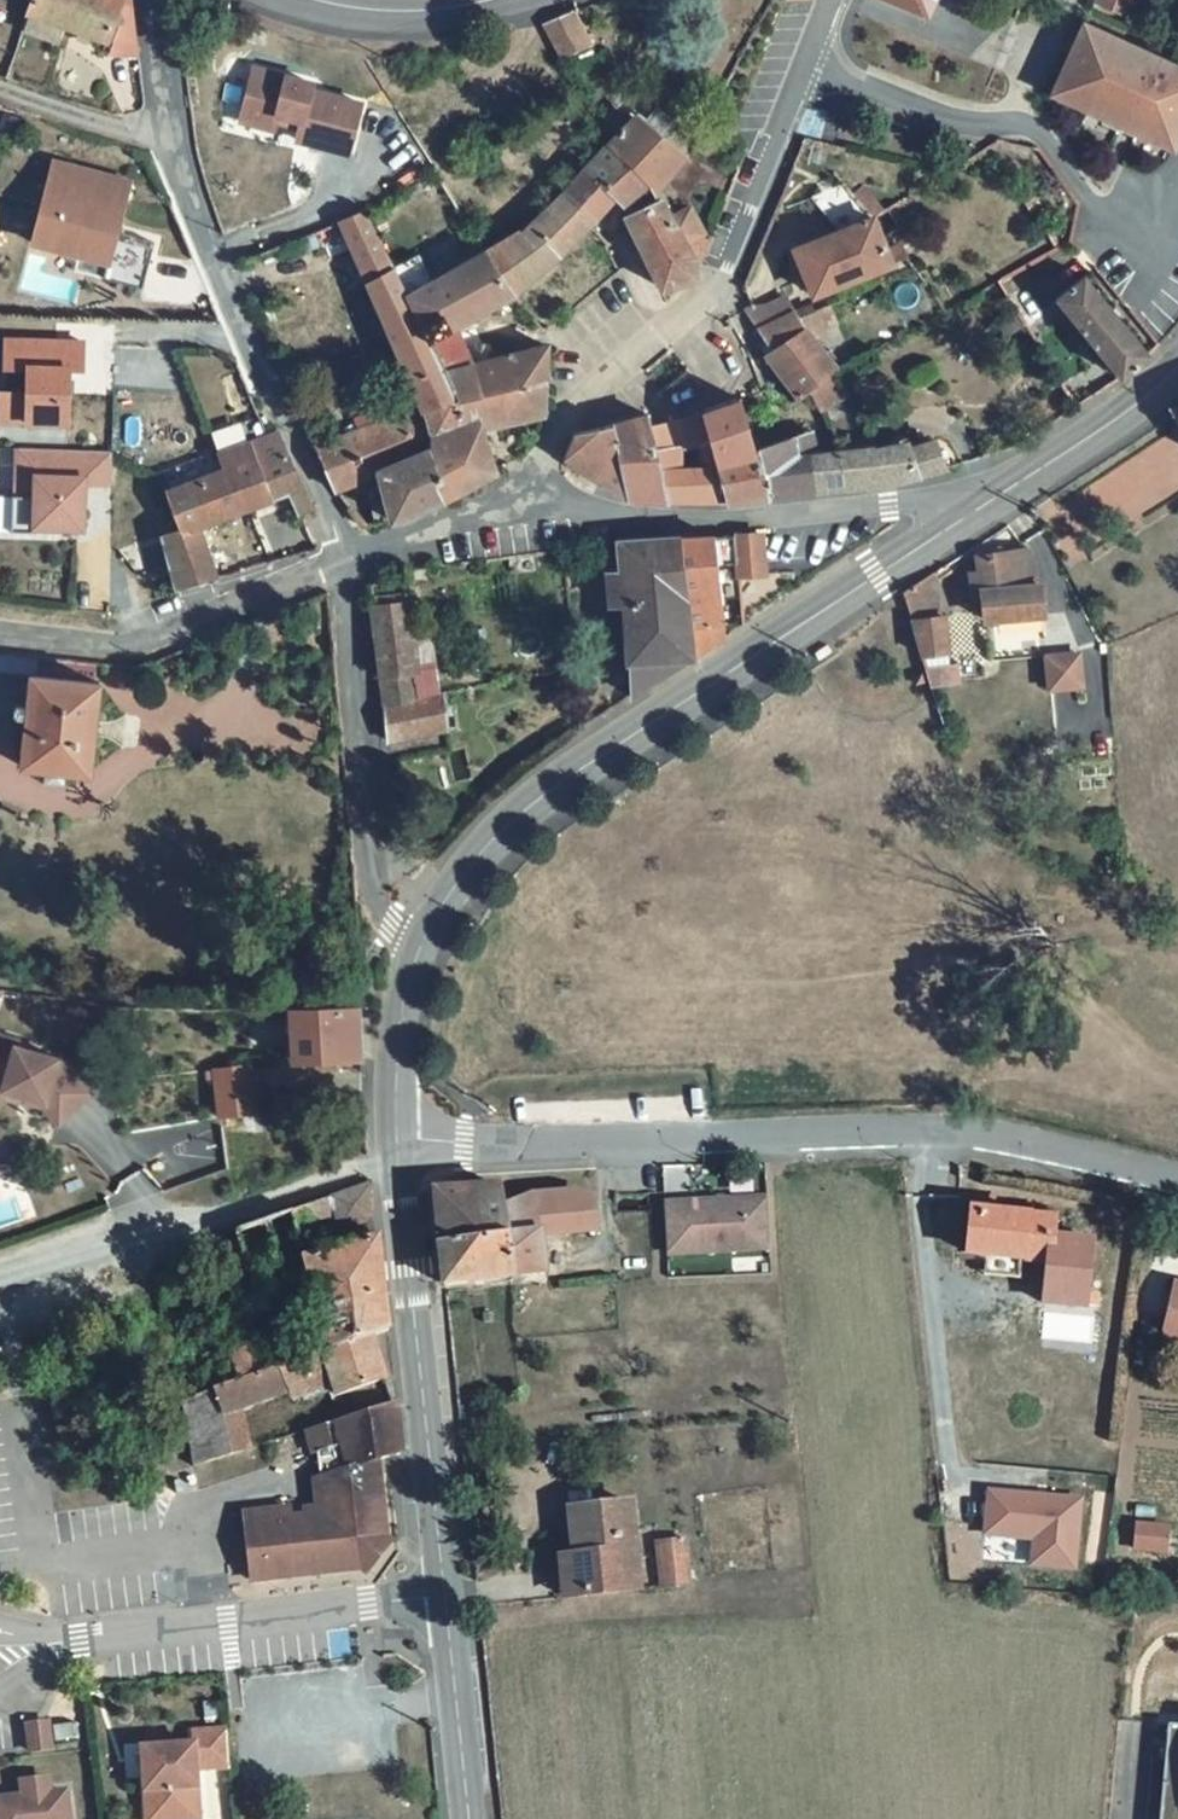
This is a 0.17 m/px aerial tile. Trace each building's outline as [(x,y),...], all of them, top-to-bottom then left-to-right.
[(5,72),(42,86),(49,65),(62,69),(62,16),(57,14),(61,0),(31,0),(5,72)] [(929,16),(935,0),(891,0),(929,16)] [(1095,4),(1130,19),(1138,0),(1097,0),(1095,4)] [(101,29),(68,18),(69,72),(85,78),(101,29)] [(573,43),(531,61),(547,93),(573,81),(565,66),(580,59),(573,43)] [(1076,60),(1051,122),(1064,127),(1060,137),(1100,153),(1101,150),(1118,157),(1116,160),(1157,177),(1161,166),(1174,172),(1177,162),(1177,103),(1163,96),(1159,104),(1110,84),(1113,75),(1076,60)] [(236,124),(273,132),(276,116),(298,121),(293,141),(350,154),(364,92),(248,67),(236,124)] [(310,481),(329,524),(379,503),(394,543),(483,502),(474,469),(539,448),(531,375),(467,396),(449,358),(499,326),(577,260),(603,221),(614,230),(628,209),(645,222),(669,188),(617,147),(548,232),(518,260),(512,259),(415,309),(402,287),(382,299),(353,241),(325,251),(397,423),(381,437),(388,454),(310,481)] [(117,232),(132,177),(49,155),(26,246),(140,276),(150,240),(117,232)] [(660,222),(628,240),(661,307),(690,296),(706,258),(690,225),(669,236),(660,222)] [(840,225),(809,236),(834,267),(789,288),(806,329),(905,294),(900,280),(883,285),(868,254),(840,225)] [(1084,266),(1057,282),(1115,368),(1140,349),(1084,266)] [(760,328),(731,345),(756,384),(751,387),(786,434),(828,411),(800,374),(829,357),(821,343),(784,356),(760,328)] [(85,336),(1,335),(0,366),(22,367),(21,387),(0,386),(0,423),(67,423),(68,371),(84,371),(85,336)] [(571,438),(562,457),(617,510),(890,489),(939,474),(935,455),(907,461),(904,449),(810,466),(806,439),(745,451),(734,403),(642,426),(641,419),(571,438)] [(275,506),(282,523),(298,516),(268,446),(201,474),(196,461),(148,479),(169,543),(157,547),(176,607),(213,592),(195,537),(275,506)] [(8,447),(8,491),(28,491),(28,529),(83,529),(83,485),(110,485),(110,448),(8,447)] [(26,494),(0,494),(0,527),(25,528),(26,494)] [(712,537),(612,543),(628,699),(722,637),(712,537)] [(1027,551),(972,558),(979,617),(1042,613),(1039,585),(1031,585),(1027,551)] [(780,570),(763,571),(766,594),(783,593),(780,570)] [(757,572),(728,573),(732,609),(761,607),(757,572)] [(930,584),(906,599),(921,653),(951,645),(945,617),(939,619),(930,584)] [(364,648),(376,777),(432,770),(428,729),(400,732),(396,699),(405,699),(399,646),(364,648)] [(1084,647),(1047,652),(1052,684),(1088,679),(1084,647)] [(82,714),(18,707),(15,739),(3,737),(2,748),(14,749),(9,797),(74,805),(82,714)] [(0,1036),(0,1093),(5,1089),(44,1099),(42,1104),(60,1121),(89,1091),(56,1058),(15,1046),(17,1041),(0,1036)] [(344,1055),(347,1042),(279,1048),(281,1105),(290,1105),(292,1121),(325,1118),(324,1104),(349,1100),(344,1055)] [(202,1110),(209,1159),(242,1154),(236,1106),(202,1110)] [(376,1221),(372,1185),(239,1235),(244,1268),(376,1221)] [(764,1198),(666,1207),(670,1255),(769,1247),(764,1198)] [(1038,1212),(959,1205),(956,1248),(973,1249),(973,1268),(1007,1270),(1007,1250),(1036,1252),(1038,1212)] [(493,1229),(428,1233),(438,1329),(534,1320),(530,1276),(588,1270),(586,1241),(568,1232),(493,1244),(493,1229)] [(318,1291),(380,1269),(378,1241),(313,1267),(318,1291)] [(321,1317),(383,1296),(380,1269),(318,1291),(320,1301),(307,1307),(310,1322),(321,1317)] [(1168,1280),(1157,1327),(1177,1332),(1177,1283),(1168,1280)] [(371,1341),(387,1335),(383,1296),(321,1317),(325,1342),(286,1355),(290,1369),(371,1341)] [(273,1375),(182,1406),(194,1470),(246,1455),(236,1409),(299,1387),(300,1396),(331,1386),(333,1397),(380,1383),(371,1341),(290,1369),(273,1375)] [(173,1359),(182,1406),(273,1375),(266,1345),(211,1361),(209,1351),(200,1353),(173,1359)] [(397,1456),(392,1405),(304,1431),(311,1455),(316,1454),(321,1514),(287,1516),(286,1508),(241,1512),(246,1576),(352,1569),(359,1574),(385,1543),(378,1538),(372,1462),(397,1456)] [(1029,1539),(1027,1565),(1076,1570),(1083,1495),(984,1487),(980,1534),(1029,1539)] [(636,1503),(577,1509),(581,1549),(566,1551),(570,1589),(644,1582),(636,1503)] [(1132,1552),(1168,1554),(1169,1522),(1133,1521),(1132,1552)] [(694,1535),(668,1537),(672,1580),(698,1576),(694,1535)] [(47,1723),(34,1724),(35,1734),(28,1735),(29,1750),(50,1748),(47,1723)] [(77,1723),(52,1727),(54,1742),(79,1738),(77,1723)] [(35,1734),(34,1724),(26,1725),(28,1735),(35,1734)] [(1174,1726),(1166,1818),(1177,1818),(1177,1726),(1174,1726)] [(141,1749),(146,1818),(183,1818),(180,1790),(192,1789),(190,1773),(228,1770),(225,1731),(186,1734),(187,1746),(141,1749)] [(19,1785),(21,1798),(46,1795),(44,1781),(19,1785)] [(192,1789),(180,1790),(183,1818),(194,1818),(192,1789)] [(61,1793),(46,1795),(21,1798),(0,1801),(0,1818),(64,1818),(61,1793)]
